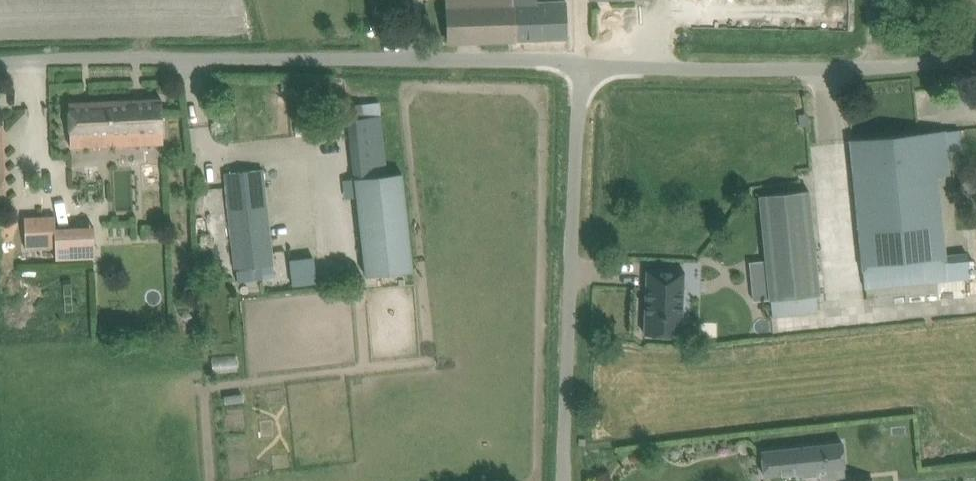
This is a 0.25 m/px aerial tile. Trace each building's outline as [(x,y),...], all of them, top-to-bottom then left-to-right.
[(449,41),(569,37),(568,17),(567,1),(534,2),(534,0),(448,0),(449,41)] [(72,137),(72,148),(164,144),(162,99),(70,103),(71,123),(72,137)] [(356,178),(365,275),(414,270),(404,171),(386,173),(381,115),(364,117),(362,103),(349,104),(351,118),(349,118),(354,178),(356,178)] [(851,140),(865,288),(970,277),(968,251),(945,254),(937,175),(949,173),(945,130),(851,140)] [(263,168),(225,172),(236,268),(274,264),(263,168)] [(766,260),(751,262),(754,301),(770,299),(820,294),(809,189),(760,194),(766,260)] [(55,214),(24,215),(26,248),(56,247),(56,259),(82,258),(81,226),(56,226),(55,214)] [(261,266),(236,269),(238,281),(263,278),(261,266)] [(645,333),(682,335),(685,270),(648,269),(645,333)] [(225,395),(226,403),(243,401),(242,393),(225,395)] [(762,451),(765,475),(797,471),(798,478),(821,475),(821,473),(827,472),(827,468),(845,466),(842,442),(762,451)]
